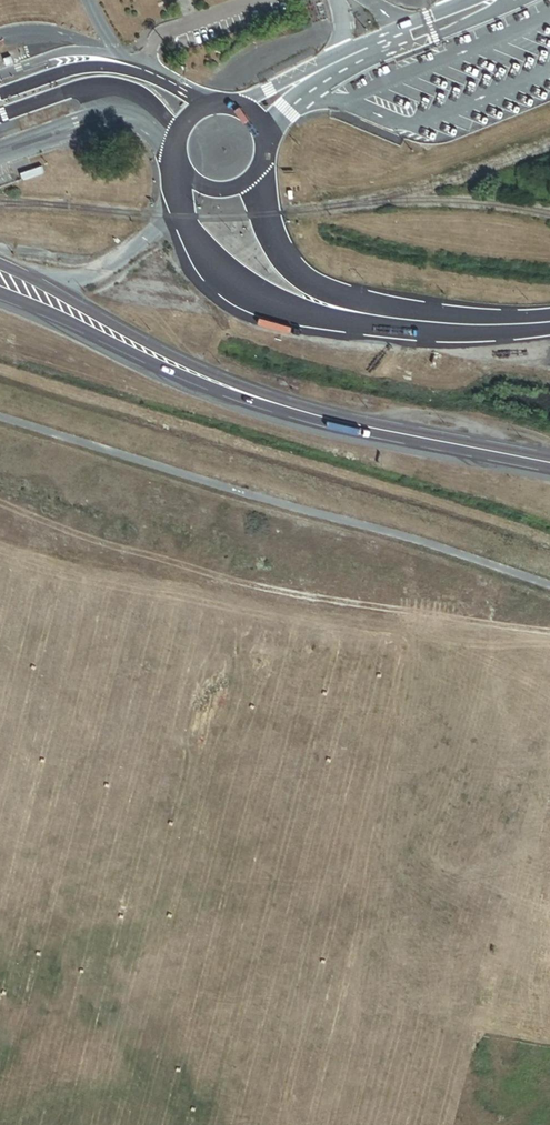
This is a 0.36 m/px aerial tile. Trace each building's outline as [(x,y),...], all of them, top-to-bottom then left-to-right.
[(38,165),(22,170),(24,176),(40,171),(38,165)]
